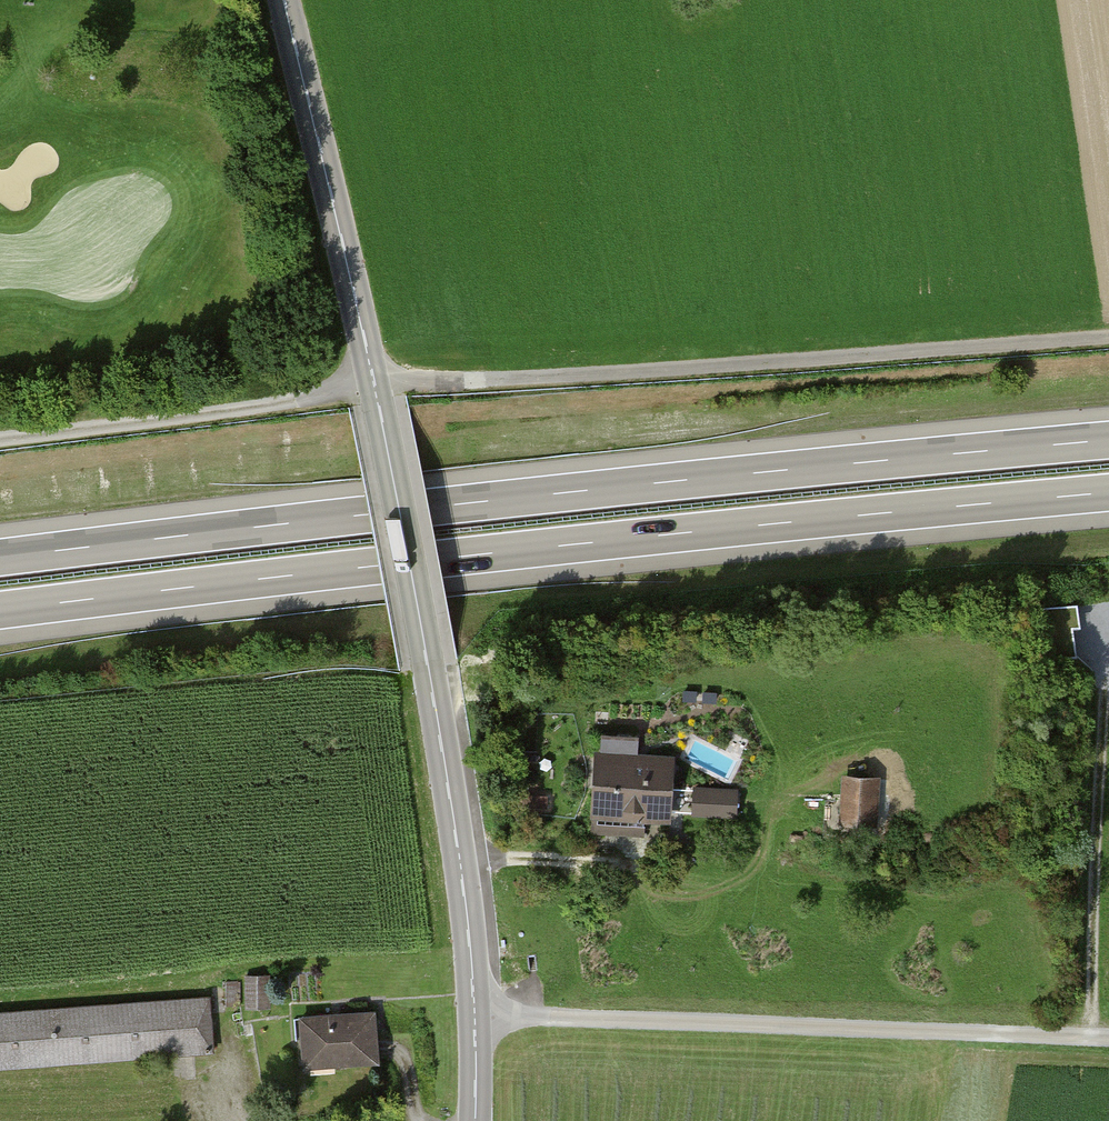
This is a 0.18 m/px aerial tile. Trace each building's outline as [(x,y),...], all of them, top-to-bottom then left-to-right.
[(1071,654),(1064,607),(1040,611),(1048,658),(1071,654)] [(637,736),(602,733),(594,832),(644,836),(645,816),(664,817),(665,809),(735,814),(736,793),(665,787),(666,766),(635,764),(637,736)] [(873,779),(848,777),(845,819),(870,821),(873,779)] [(0,1008),(0,1068),(217,1050),(213,991),(0,1008)] [(381,1008),(303,1014),(307,1063),(385,1056),(381,1008)]
